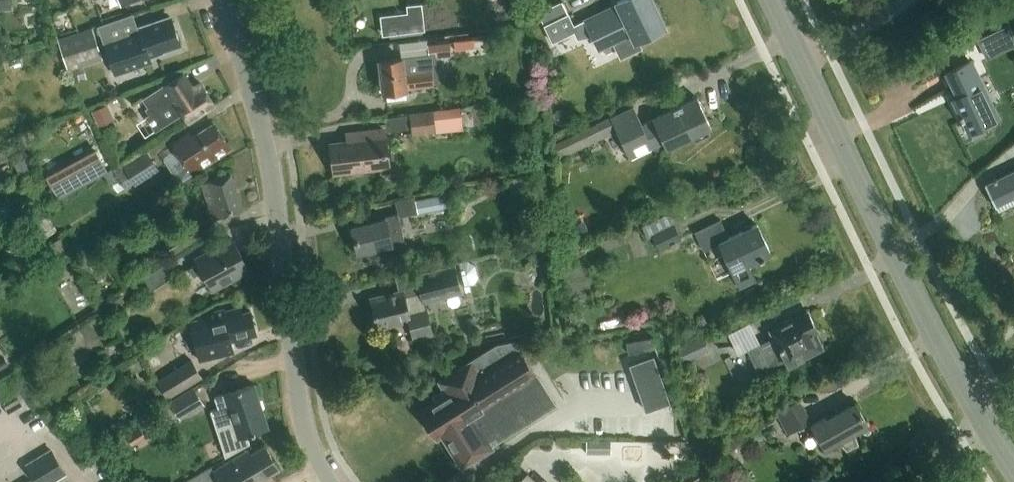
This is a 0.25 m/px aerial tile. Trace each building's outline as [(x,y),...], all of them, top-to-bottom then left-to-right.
[(551,38),(570,29),(572,33),(576,31),(579,36),(593,34),(600,48),(614,41),(621,56),(639,48),(635,40),(664,26),(651,0),(624,0),(618,3),(619,5),(586,20),(575,25),(572,20),(563,1),(539,12),(551,38)] [(425,30),(422,3),(405,4),(407,32),(425,30)] [(163,54),(162,51),(180,45),(171,18),(140,29),(139,29),(137,30),(138,33),(104,44),(114,73),(150,61),(148,56),(151,55),(152,57),(163,54)] [(1013,46),(1013,43),(1006,26),(977,39),(987,59),(1013,46)] [(92,27),(58,38),(68,70),(103,59),(92,27)] [(427,44),(427,40),(400,43),(402,59),(379,61),(383,92),(406,89),(406,88),(433,85),(439,84),(436,56),(451,54),(450,42),(427,44)] [(968,133),(1000,118),(972,60),(944,74),(956,97),(952,99),(968,133)] [(189,120),(214,103),(201,83),(193,89),(183,74),(165,86),(164,84),(143,99),(148,106),(145,109),(149,114),(145,117),(155,132),(183,113),(189,120)] [(648,137),(653,148),(664,143),(667,148),(693,136),(696,141),(710,135),(708,129),(711,127),(697,97),(653,119),(653,120),(642,125),(634,107),(610,118),(572,136),(552,146),(558,159),(572,153),(617,132),(625,148),(648,137)] [(100,126),(114,119),(107,104),(93,111),(100,126)] [(514,105),(515,115),(523,114),(523,104),(514,105)] [(463,128),(460,107),(410,113),(413,134),(463,128)] [(192,175),(231,149),(215,124),(193,138),(190,133),(172,144),(192,175)] [(347,133),(348,142),(333,143),(336,174),(388,168),(383,129),(347,133)] [(144,148),(86,183),(100,205),(119,193),(118,191),(134,181),(135,184),(158,170),(144,148)] [(985,184),(995,205),(996,205),(999,211),(1013,203),(1013,170),(985,184)] [(214,220),(243,211),(235,187),(237,187),(234,177),(232,178),(231,175),(202,184),(214,220)] [(450,206),(447,193),(415,200),(418,213),(450,206)] [(57,231),(46,214),(35,222),(46,239),(57,231)] [(668,214),(642,226),(647,238),(653,236),(659,250),(680,240),(668,214)] [(407,252),(401,229),(398,215),(385,218),(386,219),(352,228),(358,253),(392,245),(394,255),(407,252)] [(570,242),(585,240),(581,215),(566,218),(570,242)] [(757,280),(749,263),(771,252),(757,224),(729,238),(721,220),(695,232),(704,251),(720,243),(741,287),(757,280)] [(60,261),(73,254),(63,236),(49,243),(60,261)] [(211,289),(250,268),(235,241),(196,261),(198,264),(190,268),(195,277),(202,273),(211,289)] [(459,262),(465,285),(473,283),(477,276),(475,265),(467,260),(459,262)] [(144,278),(152,289),(171,276),(164,265),(144,278)] [(431,334),(424,300),(461,292),(455,265),(417,274),(421,294),(404,298),(403,293),(371,300),(373,308),(371,308),(373,317),(375,316),(377,328),(408,321),(412,338),(431,334)] [(225,343),(257,335),(251,312),(242,313),(241,307),(218,313),(217,312),(198,316),(208,354),(226,349),(225,343)] [(758,371),(770,365),(785,358),(788,364),(821,347),(815,336),(819,334),(808,312),(771,330),(774,336),(747,349),(758,371)] [(469,330),(476,329),(473,317),(466,318),(469,330)] [(734,348),(759,339),(753,321),(727,329),(734,348)] [(678,346),(685,361),(708,350),(702,336),(678,346)] [(653,338),(627,342),(628,353),(645,350),(656,347),(653,338)] [(499,440),(556,404),(516,341),(497,344),(439,381),(448,395),(420,412),(436,438),(443,434),(462,465),(491,447),(487,441),(496,435),(499,440)] [(655,348),(642,353),(657,392),(670,387),(655,348)] [(203,377),(192,359),(157,380),(168,398),(203,377)] [(243,450),(238,438),(269,429),(255,385),(224,394),(237,433),(220,439),(226,459),(243,450)] [(799,398),(776,411),(788,433),(811,420),(799,398)] [(828,448),(839,442),(841,441),(848,449),(857,444),(854,433),(868,426),(856,404),(833,417),(831,414),(815,424),(828,448)] [(586,439),(586,453),(611,453),(611,439),(586,439)] [(215,471),(212,466),(189,479),(182,468),(169,476),(172,481),(267,481),(265,478),(280,469),(266,446),(251,455),(249,451),(215,471)] [(67,474),(51,448),(25,464),(36,481),(54,481),(67,474)]
